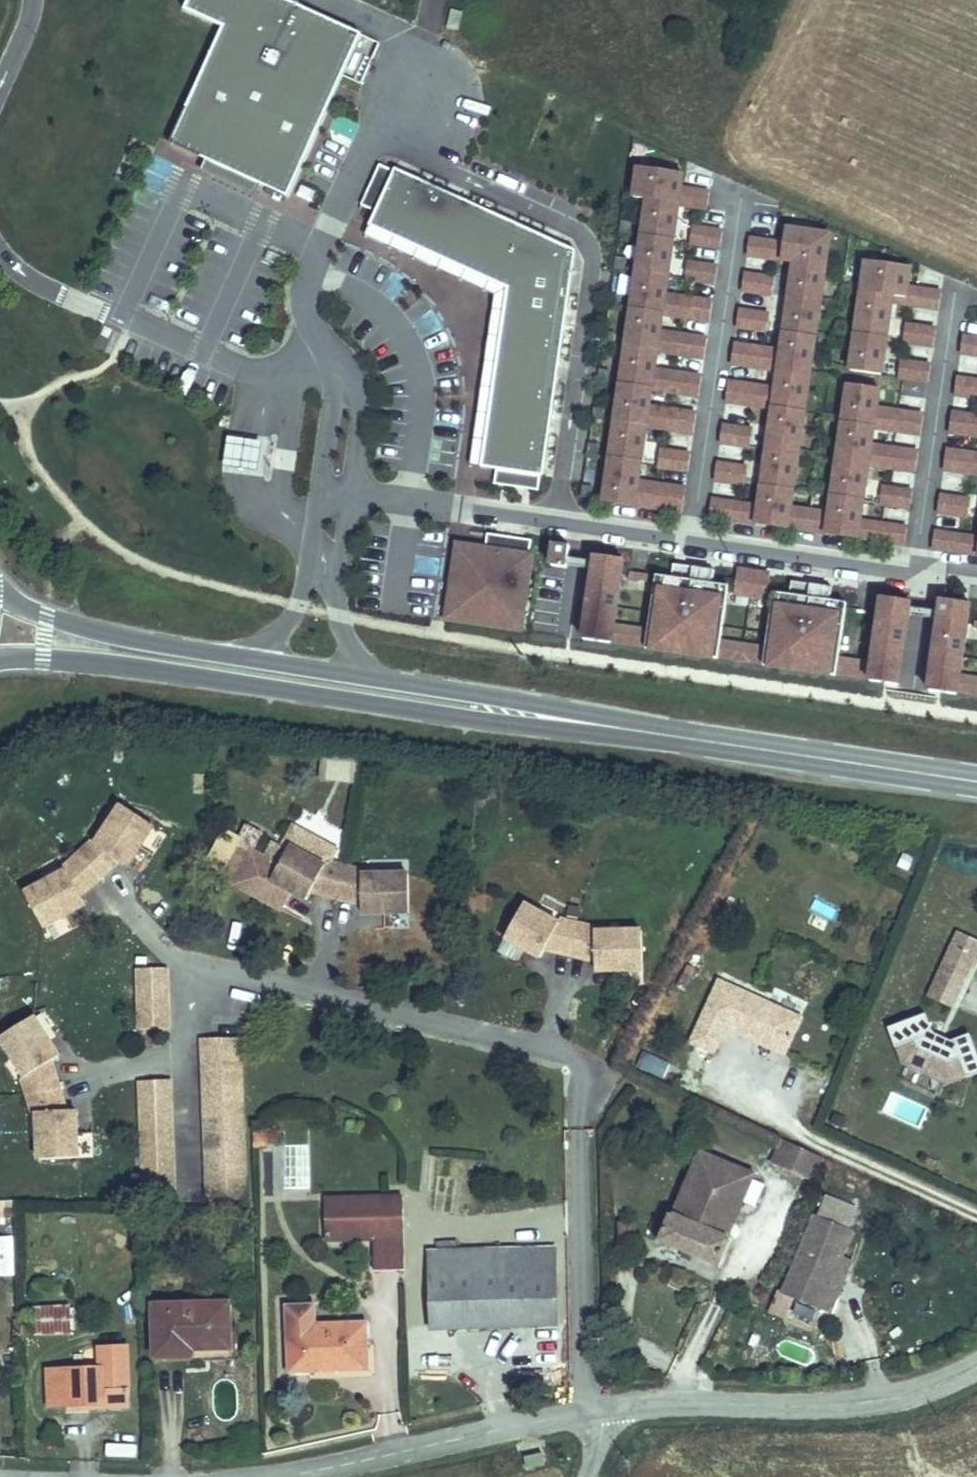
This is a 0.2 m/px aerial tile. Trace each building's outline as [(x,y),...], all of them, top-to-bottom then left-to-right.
[(363,29),(296,0),(190,0),(187,7),(226,24),(173,143),(290,194),(363,29)] [(446,26),(459,30),(464,10),(451,7),(446,26)] [(364,34),(346,74),(362,81),(380,40),(364,34)] [(694,197),(693,204),(710,207),(712,191),(683,187),(686,172),(642,165),(638,196),(649,198),(681,202),(682,196),(694,197)] [(576,248),(397,168),(372,223),(510,288),(484,464),(545,475),(576,248)] [(681,202),(693,204),(694,197),(682,196),(681,202)] [(681,202),(649,198),(644,234),(675,239),(681,202)] [(723,246),(725,231),(695,226),(693,241),(723,246)] [(753,238),(750,253),(798,261),(828,265),(833,234),(789,228),(787,243),(753,238)] [(675,239),(644,234),(638,270),(670,274),(675,239)] [(745,259),(744,271),(780,273),(780,261),(745,259)] [(828,265),(798,261),(793,296),(823,301),(828,265)] [(908,303),(943,309),(945,294),(911,288),(914,268),(870,261),(866,291),(896,296),(908,298),(908,303)] [(717,282),(720,266),(689,262),(687,277),(717,282)] [(670,274),(638,270),(633,307),(664,312),(712,320),(714,301),(667,294),(670,274)] [(745,289),(775,293),(777,278),(747,273),(745,289)] [(859,334),(889,339),(895,301),(896,296),(866,291),(859,334)] [(823,301),(793,296),(787,332),(817,337),(823,301)] [(664,312),(633,307),(627,345),(658,350),(706,357),(709,338),(661,331),(664,312)] [(739,325),(770,330),(772,315),(742,310),(739,325)] [(909,326),(907,341),(937,346),(939,330),(909,326)] [(784,351),(737,344),(734,362),(781,370),(812,374),(817,337),(787,332),(784,351)] [(854,370),(884,375),(889,339),(859,334),(854,370)] [(961,336),(959,352),(976,354),(976,339),(961,336)] [(658,350),(627,345),(622,382),(653,387),(700,395),(703,376),(655,369),(658,350)] [(904,362),(901,378),(932,382),(934,367),(904,362)] [(778,389),(731,382),(728,400),(776,408),(806,412),(812,374),(781,370),(778,389)] [(953,394),(976,397),(976,382),(955,378),(953,394)] [(653,387),(622,382),(616,420),(647,425),(695,432),(697,414),(650,407),(653,387)] [(882,389),(852,384),(846,423),(876,428),(924,435),(926,416),(879,409),(882,389)] [(806,412),(776,408),(770,448),(769,450),(800,454),(806,412)] [(950,413),(947,432),(976,436),(976,417),(950,413)] [(647,425),(616,420),(611,456),(642,461),(647,425)] [(921,454),(873,446),(876,428),(846,423),(841,460),(918,472),(921,454)] [(722,441),(752,446),(754,430),(724,426),(722,441)] [(247,439),(229,436),(226,465),(243,467),(260,469),(264,441),(247,439)] [(948,445),(976,448),(976,439),(949,436),(948,445)] [(689,470),(691,455),(661,450),(659,465),(689,470)] [(800,454),(769,450),(764,486),(794,490),(800,454)] [(944,450),(941,469),(976,474),(976,455),(944,450)] [(611,456),(604,499),(635,504),(639,481),(642,461),(611,456)] [(870,465),(841,460),(835,497),(865,501),(870,465)] [(716,479),(746,484),(749,468),(718,463),(716,479)] [(655,491),(685,496),(686,489),(639,481),(635,504),(652,506),(655,491)] [(794,490),(764,486),(760,507),(758,522),(789,527),(791,509),(794,490)] [(885,489),(882,504),(912,509),(915,493),(885,489)] [(683,511),(685,496),(655,491),(652,506),(683,511)] [(937,496),(935,512),(965,516),(967,501),(937,496)] [(860,538),(862,522),(865,501),(835,497),(833,515),(830,533),(860,538)] [(711,515),(741,520),(743,504),(713,500),(711,515)] [(760,507),(743,504),(741,520),(758,522),(760,507)] [(812,512),(791,509),(789,527),(809,530),(812,512)] [(833,515),(812,512),(809,530),(830,533),(833,515)] [(877,540),(879,525),(862,522),(860,538),(877,540)] [(879,525),(877,540),(907,545),(909,529),(879,525)] [(489,529),(487,544),(528,551),(531,536),(489,529)] [(932,532),(929,548),(959,553),(962,537),(932,532)] [(962,537),(959,553),(976,555),(976,552),(976,539),(962,537)] [(521,626),(522,615),(464,606),(474,542),(459,540),(448,614),(521,626)] [(571,542),(556,540),(553,562),(568,564),(568,562),(569,555),(571,542)] [(474,542),(464,606),(522,615),(532,552),(528,551),(487,544),(474,542)] [(615,621),(625,556),(597,553),(597,559),(595,566),(585,636),(612,640),(612,638),(615,621)] [(597,559),(569,555),(568,562),(595,566),(597,559)] [(716,568),(676,562),(674,575),(658,573),(650,627),(647,643),(647,646),(719,657),(719,654),(722,638),(730,583),(715,581),(716,568)] [(772,573),(740,568),(736,591),(768,595),(772,573)] [(630,575),(649,578),(650,572),(631,570),(630,575)] [(835,586),(794,580),(792,593),(776,591),(768,644),(765,661),(765,664),(837,675),(838,672),(840,655),(848,602),(833,599),(835,586)] [(912,600),(885,596),(875,661),(872,678),(872,680),(899,684),(910,614),(911,607),(912,600)] [(972,603),(945,599),(943,611),(942,619),(931,690),(958,694),(959,691),(961,674),(972,603)] [(943,611),(911,607),(910,614),(942,619),(943,611)] [(650,627),(615,621),(612,638),(647,643),(650,627)] [(768,644),(722,638),(719,654),(735,657),(735,659),(749,661),(750,659),(765,661),(768,644)] [(875,661),(840,655),(838,672),(872,678),(875,661)] [(961,674),(959,691),(976,693),(976,676),(961,674)] [(72,866),(30,889),(49,923),(90,900),(86,891),(124,857),(132,862),(159,822),(126,802),(101,840),(98,838),(70,863),(72,866)] [(286,850),(287,846),(302,854),(311,837),(292,826),(280,847),(286,850)] [(360,871),(325,862),(332,848),(311,837),(302,854),(287,846),(286,850),(270,879),(265,877),(254,896),(278,909),(288,890),(305,899),(309,891),(359,903),(359,912),(405,914),(407,876),(360,875),(360,871)] [(528,902),(512,937),(549,953),(553,945),(604,953),(604,962),(651,960),(649,923),(603,925),(603,921),(566,914),(564,918),(528,902)] [(926,994),(955,1008),(976,962),(976,937),(957,928),(926,994)] [(169,1031),(168,971),(139,971),(140,1032),(169,1031)] [(767,1062),(775,1043),(770,1034),(744,1023),(745,1018),(695,998),(670,1061),(694,1071),(704,1045),(719,1050),(721,1046),(731,1050),(735,1057),(757,1066),(767,1062)] [(37,1112),(39,1160),(77,1158),(75,1111),(66,1111),(51,1062),(59,1056),(36,1015),(3,1035),(25,1075),(22,1077),(33,1113),(37,1112)] [(779,1031),(745,1018),(744,1023),(770,1034),(775,1043),(779,1031)] [(243,1040),(200,1041),(206,1203),(249,1201),(243,1040)] [(913,1058),(904,1040),(868,1057),(877,1076),(879,1075),(886,1090),(932,1106),(950,1098),(951,1100),(967,1093),(950,1057),(932,1065),(913,1058)] [(173,1205),(171,1082),(142,1082),(144,1205),(173,1205)] [(254,1147),(269,1146),(269,1129),(254,1130),(254,1147)] [(308,1188),(310,1146),(285,1145),(283,1187),(308,1188)] [(755,1179),(766,1155),(754,1151),(744,1174),(755,1179)] [(773,1187),(784,1163),(766,1155),(755,1179),(773,1187)] [(650,1214),(638,1243),(698,1271),(711,1241),(705,1239),(730,1179),(681,1158),(655,1216),(650,1214)] [(785,1192),(795,1169),(784,1163),(773,1187),(785,1192)] [(403,1228),(402,1194),(323,1197),(324,1229),(372,1227),(372,1229),(403,1228)] [(16,1221),(15,1200),(0,1200),(0,1222),(16,1221)] [(795,1220),(760,1299),(796,1315),(819,1265),(832,1237),(827,1235),(834,1219),(806,1206),(799,1222),(795,1220)] [(372,1227),(324,1229),(324,1239),(372,1237),(372,1227)] [(403,1228),(372,1229),(372,1237),(374,1269),(406,1267),(403,1228)] [(16,1275),(15,1234),(0,1235),(0,1275),(16,1275)] [(506,1250),(512,1328),(561,1324),(556,1245),(506,1250)] [(435,1334),(512,1328),(506,1250),(429,1256),(435,1334)] [(826,1268),(819,1265),(796,1315),(803,1318),(826,1268)] [(237,1340),(236,1296),(154,1301),(157,1354),(194,1352),(194,1344),(237,1340)] [(37,1333),(74,1332),(73,1305),(37,1306),(37,1333)] [(289,1376),(311,1375),(311,1364),(356,1361),(356,1342),(367,1342),(366,1323),(287,1326),(289,1376)] [(100,1362),(50,1365),(51,1399),(85,1398),(86,1407),(134,1404),(131,1340),(99,1342),(100,1362)] [(311,1364),(311,1375),(368,1372),(367,1342),(356,1342),(356,1361),(311,1364)] [(137,1456),(137,1443),(106,1444),(106,1457),(137,1456)]
